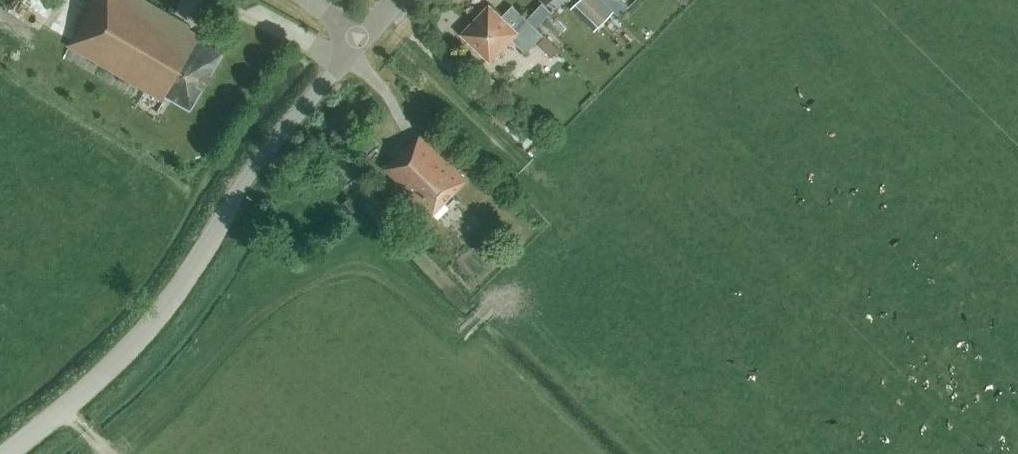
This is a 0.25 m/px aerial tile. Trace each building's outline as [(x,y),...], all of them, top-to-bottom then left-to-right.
[(225,49),(189,28),(191,26),(146,0),(94,0),(67,45),(164,101),(167,95),(190,109),(225,49)] [(603,0),(579,0),(577,3),(599,25),(613,10),(603,0)] [(513,27),(489,4),(461,33),(490,61),(511,39),(526,53),(543,34),(524,15),(513,27)] [(560,49),(544,35),(538,43),(553,57),(560,49)] [(508,121),(494,108),(488,114),(502,127),(508,121)] [(433,215),(468,179),(421,133),(410,144),(409,143),(385,168),(433,215)] [(348,214),(356,208),(349,197),(341,203),(348,214)]
